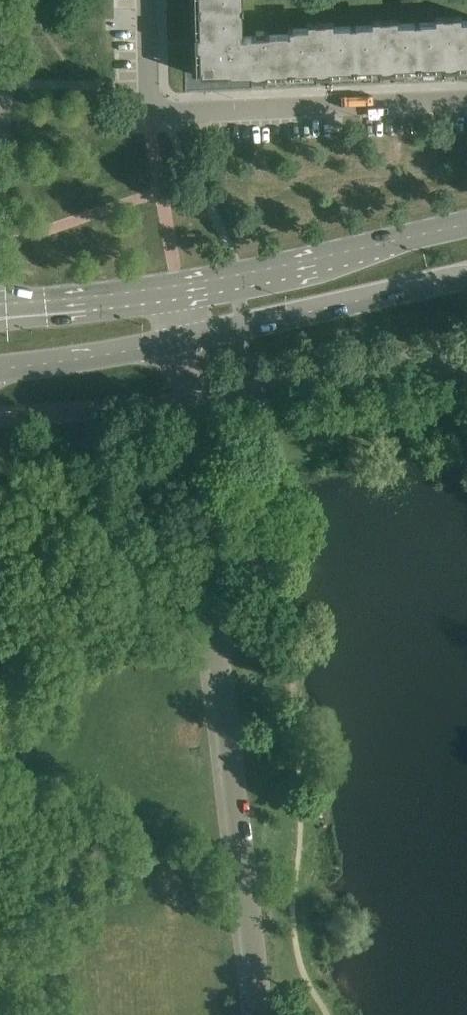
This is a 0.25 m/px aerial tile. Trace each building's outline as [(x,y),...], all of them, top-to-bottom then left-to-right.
[(199,11),(243,10),(243,8),(242,8),(242,0),(198,0),(199,11)] [(243,12),(243,10),(199,11),(199,36),(197,36),(196,43),(197,50),(200,50),(200,76),(244,75),(243,36),(243,12)] [(418,23),(419,67),(444,65),(444,68),(451,69),(458,67),(457,65),(466,64),(466,21),(456,21),(454,17),(454,16),(445,17),(445,18),(444,22),(420,23),(418,23)] [(388,72),(390,71),(394,70),(394,68),(419,67),(418,23),(416,23),(392,24),(390,21),(390,20),(381,20),(381,21),(380,25),(356,26),(354,26),(355,70),(381,68),(381,71),(388,72)] [(293,29),(289,29),(291,73),(316,72),(316,74),(323,75),(330,73),(330,71),(355,70),(354,26),(351,26),(351,27),(327,28),(326,24),(326,23),(317,23),(317,24),(316,28),(293,30),(293,29)] [(252,35),(252,36),(243,36),(244,75),(252,75),(252,77),(259,78),(266,77),(266,74),(291,73),(289,29),(289,35),(270,35),(264,35),(258,36),(258,35),(252,35)]
